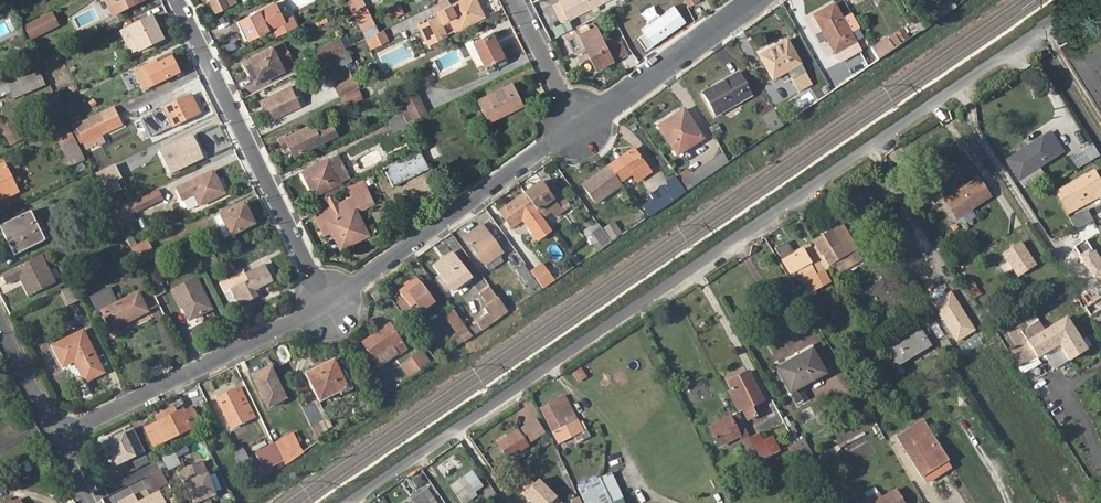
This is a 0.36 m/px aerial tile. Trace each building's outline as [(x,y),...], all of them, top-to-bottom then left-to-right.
[(127,9),(145,0),(122,0),(127,9)] [(216,10),(228,5),(226,0),(211,0),(216,10)] [(362,0),(351,0),(347,2),(355,17),(367,11),(362,0)] [(442,25),(452,20),(457,30),(481,18),(475,5),(478,4),(476,0),(464,0),(451,6),(438,12),(440,17),(421,26),(429,44),(447,36),(442,25)] [(435,5),(438,12),(451,6),(448,0),(445,0),(435,5)] [(562,4),(564,7),(569,18),(605,0),(571,0),(562,4)] [(389,9),(393,17),(403,12),(399,4),(389,9)] [(484,16),(478,4),(475,5),(481,18),(484,16)] [(812,15),(832,52),(852,41),(832,4),(812,15)] [(291,9),(297,23),(306,19),(300,5),(291,9)] [(563,21),(569,18),(564,7),(558,10),(563,21)] [(237,21),(242,31),(245,29),(249,38),(267,29),(259,11),(237,21)] [(52,12),(22,25),(29,40),(59,27),(52,12)] [(152,29),(156,27),(151,18),(127,30),(130,36),(124,39),(131,53),(138,51),(138,52),(158,42),(152,29)] [(569,20),(551,28),(555,37),(573,29),(569,20)] [(629,52),(623,40),(616,44),(613,38),(606,41),(598,25),(579,35),(597,70),(615,60),(614,59),(629,52)] [(162,40),(156,27),(152,29),(158,42),(162,40)] [(903,27),(889,38),(896,47),(910,37),(903,27)] [(493,33),(474,42),(489,72),(507,63),(493,33)] [(879,60),(895,49),(887,36),(870,48),(879,60)] [(28,53),(20,37),(10,42),(18,58),(28,53)] [(317,50),(322,60),(345,49),(340,39),(317,50)] [(757,56),(770,79),(798,64),(785,40),(757,56)] [(283,42),(243,61),(254,83),(293,65),(283,42)] [(137,70),(142,81),(148,78),(152,86),(179,73),(170,55),(137,70)] [(45,85),(39,68),(0,82),(0,101),(45,85)] [(789,79),(796,92),(809,84),(802,72),(789,79)] [(738,73),(702,94),(714,115),(750,94),(738,73)] [(512,82),(479,99),(489,120),(523,104),(512,82)] [(261,101),(263,106),(268,104),(274,117),(299,105),(290,87),(261,101)] [(358,89),(343,97),(347,104),(362,97),(358,89)] [(417,92),(404,99),(407,105),(420,98),(417,92)] [(156,112),(162,122),(168,119),(172,127),(199,114),(190,96),(156,112)] [(426,112),(420,98),(407,105),(409,108),(414,118),(426,112)] [(99,125),(116,117),(112,108),(95,117),(99,125)] [(409,108),(401,112),(406,122),(414,118),(409,108)] [(658,126),(676,155),(702,138),(683,109),(658,126)] [(771,134),(783,126),(774,110),(761,117),(771,134)] [(120,125),(116,117),(99,125),(103,134),(120,125)] [(0,128),(9,146),(24,139),(15,120),(0,128)] [(313,124),(287,137),(285,134),(279,137),(281,143),(287,140),(294,154),(337,134),(332,123),(317,130),(313,124)] [(71,132),(56,139),(69,167),(84,159),(71,132)] [(1051,140),(1048,135),(1041,139),(1044,145),(1051,140)] [(194,156),(200,153),(192,136),(161,150),(172,173),(197,161),(194,156)] [(1060,153),(1051,140),(1044,145),(1041,139),(1005,162),(1017,181),(1060,153)] [(1075,169),(1099,156),(1092,143),(1068,156),(1075,169)] [(440,155),(436,147),(422,153),(426,162),(440,155)] [(622,161),(609,169),(619,183),(644,165),(633,149),(620,158),(622,161)] [(420,150),(401,159),(409,176),(418,172),(428,167),(420,150)] [(688,167),(678,174),(687,189),(729,163),(723,152),(691,172),(688,167)] [(203,158),(200,153),(194,156),(197,161),(203,158)] [(620,158),(608,167),(609,169),(622,161),(620,158)] [(314,193),(339,182),(328,159),(303,171),(314,193)] [(401,159),(386,166),(393,183),(409,176),(401,159)] [(0,166),(0,200),(18,191),(4,164),(0,166)] [(98,174),(108,196),(115,192),(111,183),(120,178),(114,166),(98,174)] [(418,172),(423,182),(433,177),(428,167),(418,172)] [(609,169),(608,167),(598,174),(600,176),(609,169)] [(619,183),(609,169),(600,176),(598,174),(582,185),(595,203),(621,186),(619,183)] [(178,188),(183,199),(194,194),(200,205),(224,193),(213,171),(178,188)] [(1094,171),(1056,192),(1066,212),(1100,193),(1100,184),(1094,171)] [(981,177),(992,195),(1001,190),(989,172),(981,177)] [(980,178),(945,200),(957,219),(992,197),(980,178)] [(658,186),(669,201),(677,195),(666,180),(658,186)] [(536,210),(536,211),(552,199),(540,183),(525,194),(536,210)] [(330,205),(314,213),(324,233),(332,229),(341,246),(369,232),(358,209),(374,201),(367,187),(338,201),(330,205)] [(160,192),(135,204),(138,211),(163,199),(160,192)] [(334,192),(326,196),(330,205),(338,201),(334,192)] [(510,228),(536,210),(525,194),(499,212),(510,228)] [(185,213),(198,210),(194,198),(182,201),(185,213)] [(652,199),(643,207),(649,215),(658,207),(652,199)] [(221,215),(230,235),(253,223),(244,204),(221,215)] [(1093,220),(1086,208),(1081,210),(1088,223),(1093,220)] [(1081,210),(1068,217),(1075,229),(1088,223),(1081,210)] [(29,211),(2,224),(17,254),(44,241),(29,211)] [(603,229),(611,239),(620,233),(612,222),(603,229)] [(813,242),(830,270),(850,258),(848,254),(863,244),(849,222),(841,227),(840,226),(813,242)] [(464,237),(484,265),(501,253),(484,229),(478,234),(474,229),(464,237)] [(918,242),(923,251),(930,247),(924,237),(918,242)] [(775,249),(791,273),(797,269),(801,276),(813,268),(816,273),(825,268),(809,244),(797,251),(789,239),(775,249)] [(1084,239),(1073,246),(1099,287),(1100,286),(1100,265),(1084,239)] [(1036,265),(1020,240),(1001,253),(1017,278),(1036,265)] [(131,249),(134,255),(138,264),(155,256),(147,241),(131,249)] [(863,244),(848,254),(850,258),(830,270),(834,276),(870,254),(863,244)] [(434,267),(453,292),(471,278),(453,253),(434,267)] [(41,254),(2,274),(7,284),(20,277),(23,279),(25,283),(31,285),(34,292),(54,282),(41,254)] [(273,280),(265,263),(246,273),(250,280),(231,289),(239,305),(258,296),(255,289),(273,280)] [(515,271),(529,290),(537,285),(523,265),(515,271)] [(545,268),(534,275),(542,287),(553,280),(545,268)] [(23,279),(20,277),(28,295),(34,292),(31,285),(25,283),(23,279)] [(189,320),(211,309),(196,279),(171,291),(179,309),(184,306),(186,309),(185,312),(189,320)] [(406,300),(411,308),(416,305),(417,306),(423,313),(436,304),(418,279),(400,292),(406,300)] [(377,284),(370,291),(377,300),(385,295),(377,284)] [(69,306),(80,301),(72,285),(61,291),(69,306)] [(481,293),(490,306),(498,300),(488,287),(481,293)] [(102,311),(111,329),(151,310),(147,302),(144,304),(139,293),(117,303),(109,288),(91,297),(99,312),(102,311)] [(975,331),(949,290),(931,302),(957,342),(975,331)] [(411,308),(406,300),(401,303),(409,313),(417,306),(416,305),(411,308)] [(444,317),(456,333),(448,338),(455,348),(472,336),(454,310),(444,317)] [(1084,349),(1064,317),(1027,340),(1036,356),(1057,343),(1068,359),(1084,349)] [(390,324),(363,343),(375,360),(402,341),(390,324)] [(918,327),(883,349),(894,367),(929,345),(918,327)] [(52,346),(63,366),(74,361),(85,381),(103,373),(83,331),(52,346)] [(409,379),(431,363),(421,349),(399,365),(409,379)] [(774,375),(788,398),(821,378),(807,355),(774,375)] [(333,359),(315,368),(317,372),(335,363),(333,359)] [(317,372),(315,368),(305,373),(318,401),(347,387),(335,363),(317,372)] [(581,367),(571,372),(577,384),(587,378),(581,367)] [(266,374),(264,371),(253,377),(268,407),(286,398),(273,371),(266,374)] [(764,401),(749,371),(728,382),(748,421),(756,417),(751,407),(764,401)] [(220,402),(232,428),(251,419),(236,390),(231,392),(232,396),(220,402)] [(564,394),(541,407),(555,433),(568,425),(577,421),(568,402),(564,394)] [(572,400),(568,402),(577,421),(568,425),(572,433),(585,426),(572,400)] [(163,418),(155,422),(164,441),(192,427),(191,424),(198,421),(192,408),(184,411),(183,409),(176,412),(173,408),(161,414),(163,418)] [(784,424),(775,409),(764,415),(772,430),(784,424)] [(710,428),(719,446),(740,436),(731,418),(710,428)] [(536,420),(522,429),(531,442),(546,433),(536,420)] [(133,428),(109,440),(115,453),(110,455),(116,467),(146,453),(133,428)] [(527,445),(518,431),(516,429),(498,442),(512,463),(522,455),(519,450),(527,445)] [(522,429),(518,431),(527,445),(531,442),(522,429)] [(896,439),(920,477),(945,462),(929,436),(918,443),(910,430),(896,439)] [(759,461),(780,452),(773,435),(762,440),(759,433),(749,437),(759,461)] [(272,443),(280,460),(299,450),(291,434),(272,443)] [(793,459),(810,449),(803,438),(786,447),(793,459)] [(264,467),(280,460),(272,443),(263,447),(264,449),(256,452),(264,467)] [(234,451),(243,467),(252,462),(244,446),(234,451)] [(161,456),(168,470),(181,463),(174,449),(161,456)] [(180,469),(184,479),(186,479),(187,482),(186,484),(189,494),(187,494),(190,502),(191,502),(214,494),(207,474),(202,461),(180,469)] [(920,477),(925,486),(950,470),(945,462),(920,477)] [(154,489),(167,482),(159,467),(146,475),(154,489)] [(456,484),(471,498),(484,484),(469,469),(456,484)] [(214,471),(207,474),(214,494),(221,492),(214,471)] [(578,488),(587,502),(609,502),(613,501),(599,477),(578,488)] [(528,478),(515,491),(521,497),(523,495),(530,501),(532,502),(561,502),(538,479),(534,484),(528,478)] [(419,491),(427,502),(435,502),(425,487),(419,491)] [(897,490),(882,499),(879,493),(862,502),(904,502),(897,490)] [(159,491),(137,502),(133,494),(117,502),(165,502),(159,491)] [(401,502),(427,502),(419,491),(401,502)] [(521,497),(527,502),(528,502),(530,501),(523,495),(521,497)]
